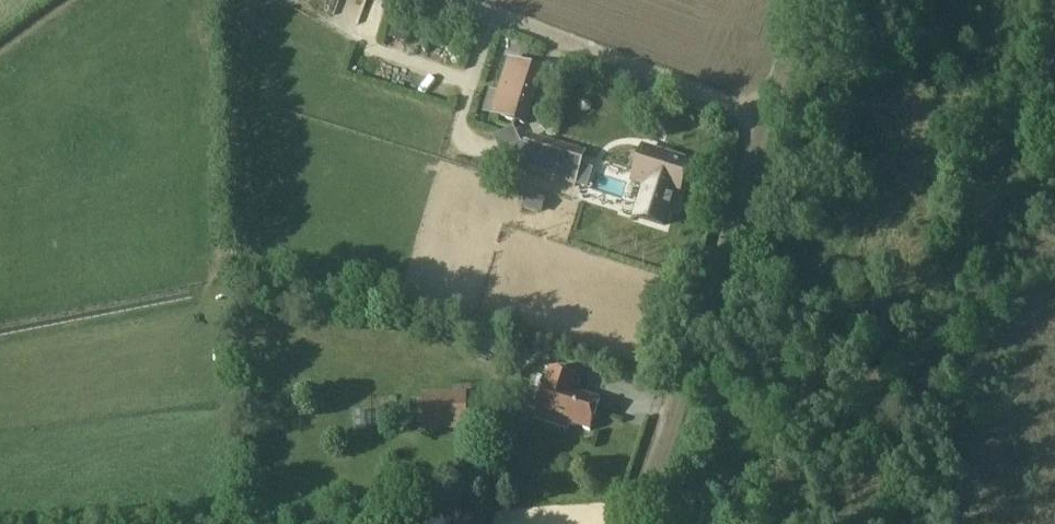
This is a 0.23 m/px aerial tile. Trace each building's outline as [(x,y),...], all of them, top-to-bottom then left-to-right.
[(500,95),(493,116),(519,124),(535,69),(510,61),(500,95)] [(514,129),(494,140),(502,156),(522,162),(519,171),(576,189),(584,164),(527,146),(522,145),(514,129)] [(643,148),(633,182),(647,186),(639,217),(667,225),(675,193),(680,194),(689,161),(643,148)] [(526,198),(523,209),(542,215),(545,204),(526,198)] [(550,371),(535,419),(568,429),(569,424),(591,431),(600,400),(577,393),(581,380),(550,371)] [(422,392),(423,425),(423,431),(469,430),(468,391),(422,392)]
